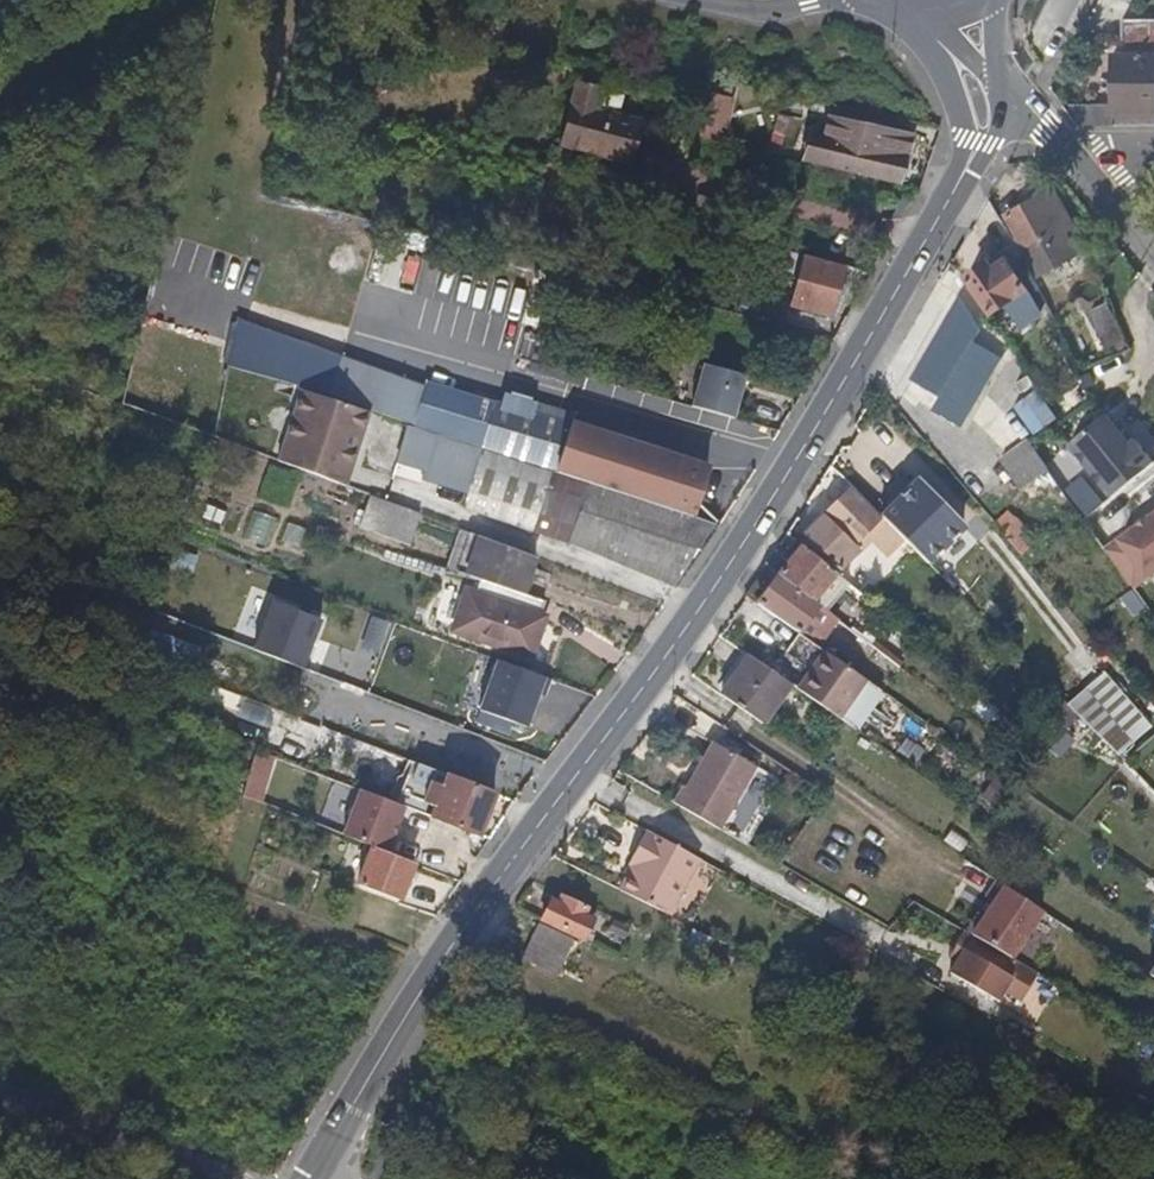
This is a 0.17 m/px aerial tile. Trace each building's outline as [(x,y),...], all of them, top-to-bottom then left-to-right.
[(1120,40),(1153,40),(1153,19),(1120,19),(1120,40)] [(1062,106),(1076,123),(1084,123),(1107,123),(1153,124),(1153,57),(1111,56),(1110,105),(1062,106)] [(593,110),(598,89),(570,82),(556,145),(629,164),(639,121),(593,110)] [(729,97),(707,92),(706,92),(705,92),(695,135),(718,141),(729,97)] [(853,174),(898,185),(909,138),(867,129),(827,120),(823,140),(813,138),(807,163),(853,174)] [(1086,242),(1083,238),(1048,185),(1007,214),(1018,230),(1037,257),(1046,270),(1086,242)] [(993,205),(985,195),(981,202),(977,209),(994,233),(1006,225),(993,205)] [(1000,244),(983,256),(990,265),(1006,253),(1000,244)] [(829,316),(843,266),(829,262),(773,247),(769,259),(798,267),(788,304),(829,316)] [(990,265),(983,256),(965,268),(991,306),(1006,295),(1016,309),(1037,294),(1006,253),(990,265)] [(980,329),(957,294),(902,390),(961,426),(999,359),(973,342),(980,329)] [(327,392),(387,414),(400,373),(341,354),(327,392)] [(688,408),(731,420),(743,378),(700,365),(688,408)] [(400,373),(387,414),(424,428),(475,445),(490,400),(400,373)] [(285,383),(258,459),(319,481),(340,423),(348,425),(354,407),(285,383)] [(556,470),(571,424),(562,421),(565,410),(546,405),(545,410),(496,396),(495,401),(490,400),(475,445),(495,451),(556,470)] [(1153,463),(1153,460),(1135,437),(1129,441),(1122,432),(1102,408),(1065,439),(1112,497),(1132,480),(1153,463)] [(545,537),(548,539),(594,554),(625,565),(660,577),(664,567),(672,572),(669,579),(677,583),(717,525),(716,524),(691,516),(670,509),(632,497),(630,501),(608,493),(530,468),(460,445),(443,440),(384,420),(369,469),(377,472),(390,479),(400,483),(416,491),(434,499),(454,506),(475,514),(497,521),(520,529),(545,537)] [(327,483),(348,425),(340,423),(319,481),(327,483)] [(571,424),(556,470),(632,497),(670,509),(691,516),(706,468),(687,461),(684,469),(675,466),(677,458),(652,449),(640,445),(571,424)] [(1047,469),(1023,436),(997,454),(1011,474),(1021,488),(1047,469)] [(961,526),(916,481),(882,515),(926,560),(961,526)] [(849,486),(802,531),(831,561),(878,516),(874,511),(849,486)] [(419,515),(383,503),(373,532),(409,545),(419,515)] [(1009,506),(991,521),(999,530),(982,544),(1003,569),(1037,540),(1009,506)] [(264,546),(275,518),(253,509),(242,537),(264,546)] [(1105,549),(1108,554),(1133,588),(1153,573),(1153,513),(1105,549)] [(481,538),(476,536),(462,573),(479,579),(494,583),(521,593),(535,556),(481,538)] [(804,549),(798,544),(778,571),(799,586),(806,592),(826,566),(804,549)] [(168,567),(191,571),(195,552),(172,548),(168,567)] [(799,586),(778,571),(756,601),(774,614),(794,628),(815,599),(806,592),(799,586)] [(494,583),(479,579),(475,589),(466,587),(453,625),(482,636),(525,651),(539,614),(533,610),(538,599),(521,593),(494,583)] [(264,591),(244,644),(301,666),(322,613),(264,591)] [(380,650),(390,620),(370,613),(360,644),(380,650)] [(824,648),(798,630),(784,650),(809,667),(796,687),(803,692),(823,705),(842,718),(862,731),(887,692),(871,681),(824,648)] [(751,656),(748,654),(720,695),(764,724),(791,683),(779,675),(751,656)] [(478,707),(525,725),(537,692),(542,694),(548,678),(497,658),(478,707)] [(1153,725),(1102,668),(1065,702),(1118,758),(1153,725)] [(724,729),(723,728),(693,774),(690,773),(679,791),(725,820),(746,787),(766,756),(724,729)] [(241,795),(261,801),(273,756),(253,751),(241,795)] [(477,833),(493,791),(434,769),(416,762),(412,775),(423,780),(416,796),(429,802),(425,813),(477,833)] [(384,798),(358,788),(340,835),(358,842),(369,846),(383,851),(401,804),(384,798)] [(624,887),(657,903),(674,911),(700,856),(687,850),(647,828),(631,861),(636,863),(624,887)] [(397,903),(412,862),(383,851),(369,846),(353,886),(379,896),(397,903)] [(997,897),(978,932),(998,943),(1020,956),(1046,908),(1030,898),(1006,882),(999,877),(998,877),(989,893),(997,897)] [(600,910),(564,892),(561,899),(553,895),(542,917),(553,922),(586,938),(600,910)] [(572,939),(539,923),(524,954),(557,971),(572,939)] [(963,959),(957,970),(1007,998),(1012,988),(1030,998),(1046,970),(1025,958),(1020,956),(998,943),(978,932),(970,928),(962,943),(970,947),(963,959)] [(962,943),(955,954),(963,959),(970,947),(962,943)]
